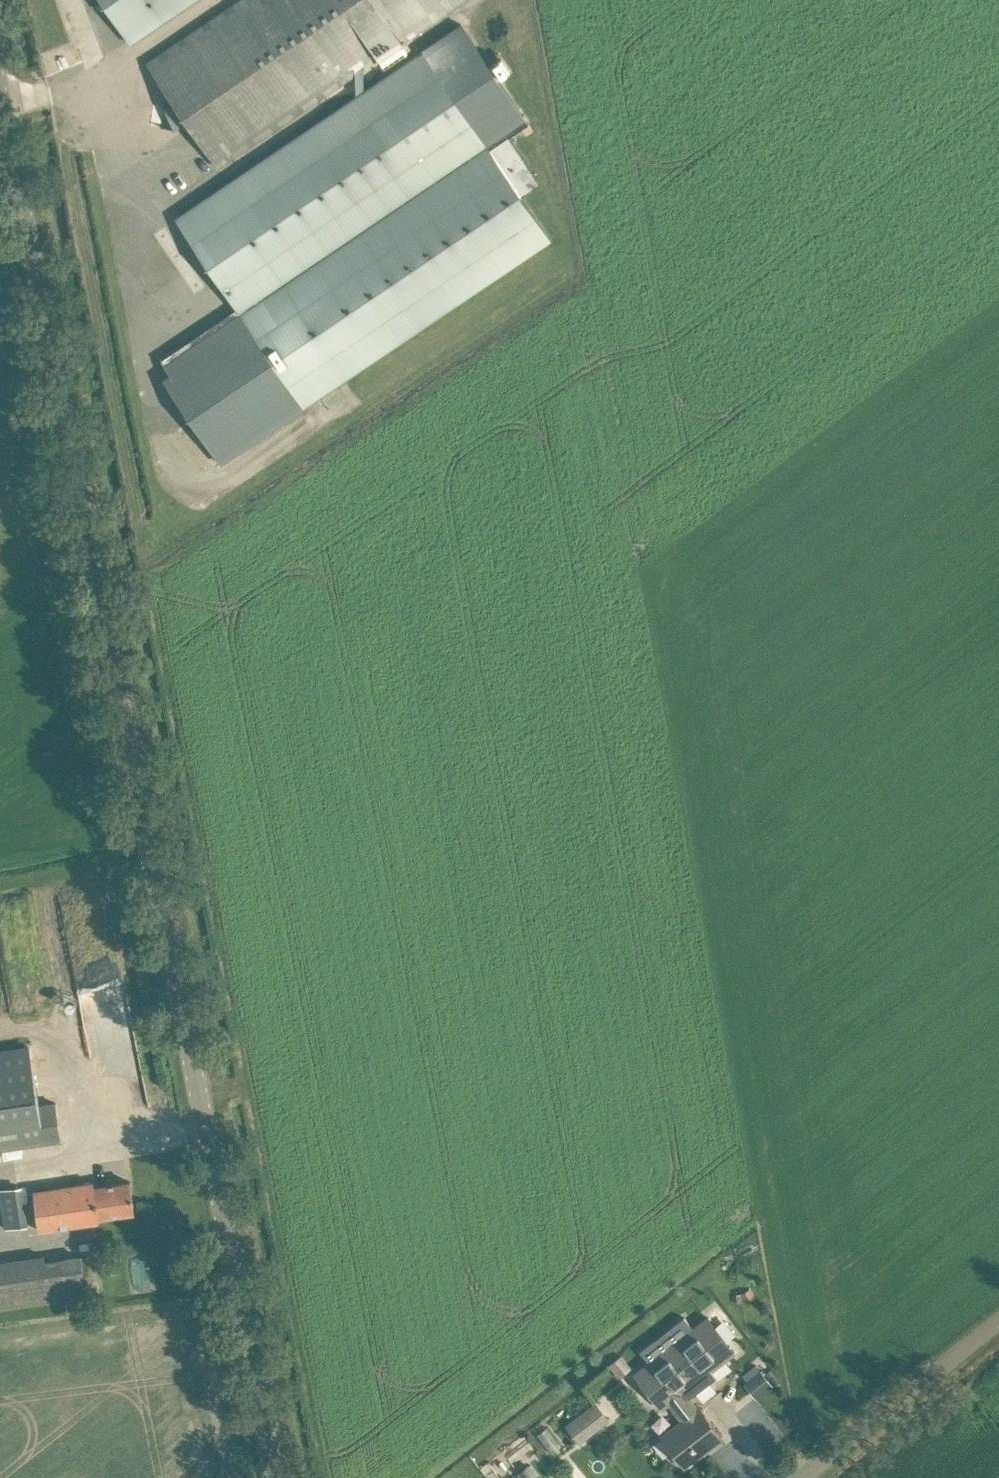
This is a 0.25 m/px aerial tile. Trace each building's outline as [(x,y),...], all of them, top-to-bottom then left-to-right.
[(131,38),(148,26),(187,0),(106,0),(131,38)] [(460,0),(239,0),(147,62),(217,165),(379,56),(385,64),(408,49),(402,40),(448,9),(460,0)] [(461,22),(175,216),(235,304),(160,355),(170,371),(163,376),(220,459),(549,236),(521,195),(541,182),(509,135),(529,122),(461,22)] [(0,1048),(0,1149),(61,1140),(56,1100),(38,1103),(29,1044),(0,1048)] [(33,1188),(39,1227),(79,1222),(99,1219),(98,1214),(134,1209),(130,1180),(94,1185),(93,1181),(74,1184),(33,1188)] [(1,1186),(5,1225),(32,1223),(28,1183),(1,1186)] [(85,1293),(80,1256),(45,1261),(44,1253),(0,1259),(0,1305),(85,1293)] [(747,1274),(734,1283),(750,1303),(762,1294),(747,1274)] [(706,1314),(632,1371),(659,1406),(668,1400),(680,1416),(659,1432),(685,1465),(701,1452),(700,1450),(706,1446),(707,1448),(723,1435),(699,1405),(698,1407),(690,1396),(720,1373),(714,1366),(735,1350),(722,1334),(706,1314)] [(621,1353),(608,1364),(616,1373),(629,1363),(621,1353)] [(744,1382),(756,1397),(772,1384),(760,1369),(744,1382)] [(583,1440),(615,1417),(600,1397),(569,1421),(583,1440)] [(518,1471),(523,1477),(539,1477),(528,1464),(518,1471)]
